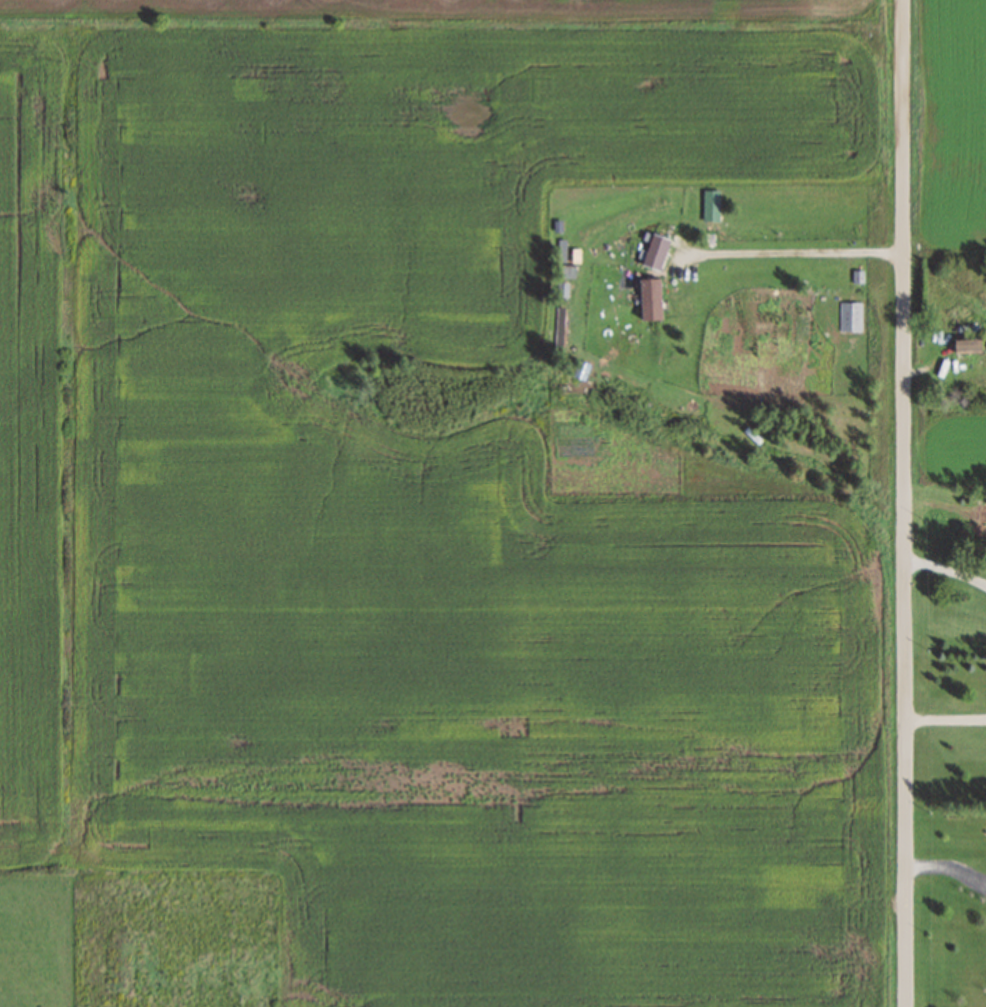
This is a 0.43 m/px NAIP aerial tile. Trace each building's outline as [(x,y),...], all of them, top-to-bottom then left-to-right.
[(640,264),(659,271),(670,239),(652,233),(640,264)] [(659,319),(659,278),(639,278),(639,319),(659,319)] [(952,353),(980,353),(980,339),(952,339),(952,353)]
